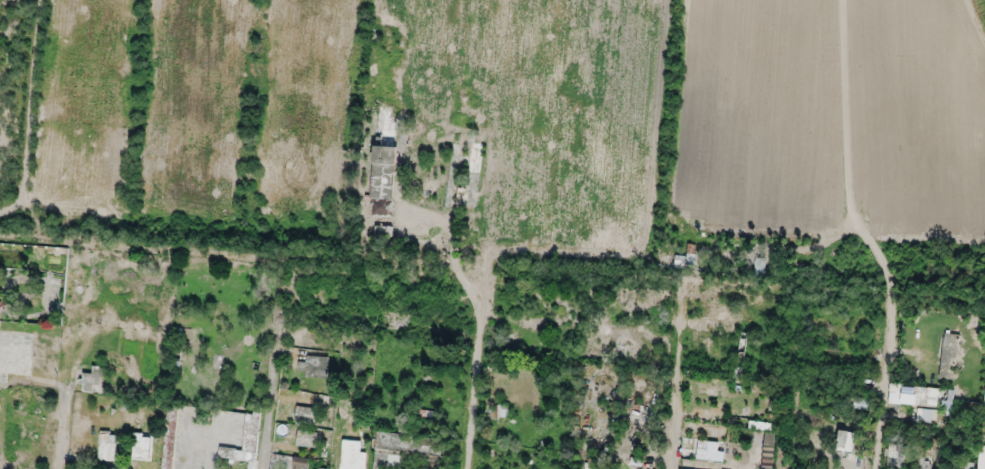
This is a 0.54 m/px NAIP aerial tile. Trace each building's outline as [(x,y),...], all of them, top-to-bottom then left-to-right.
[(166,440),(166,468),(176,468),(176,440),(166,440)]
